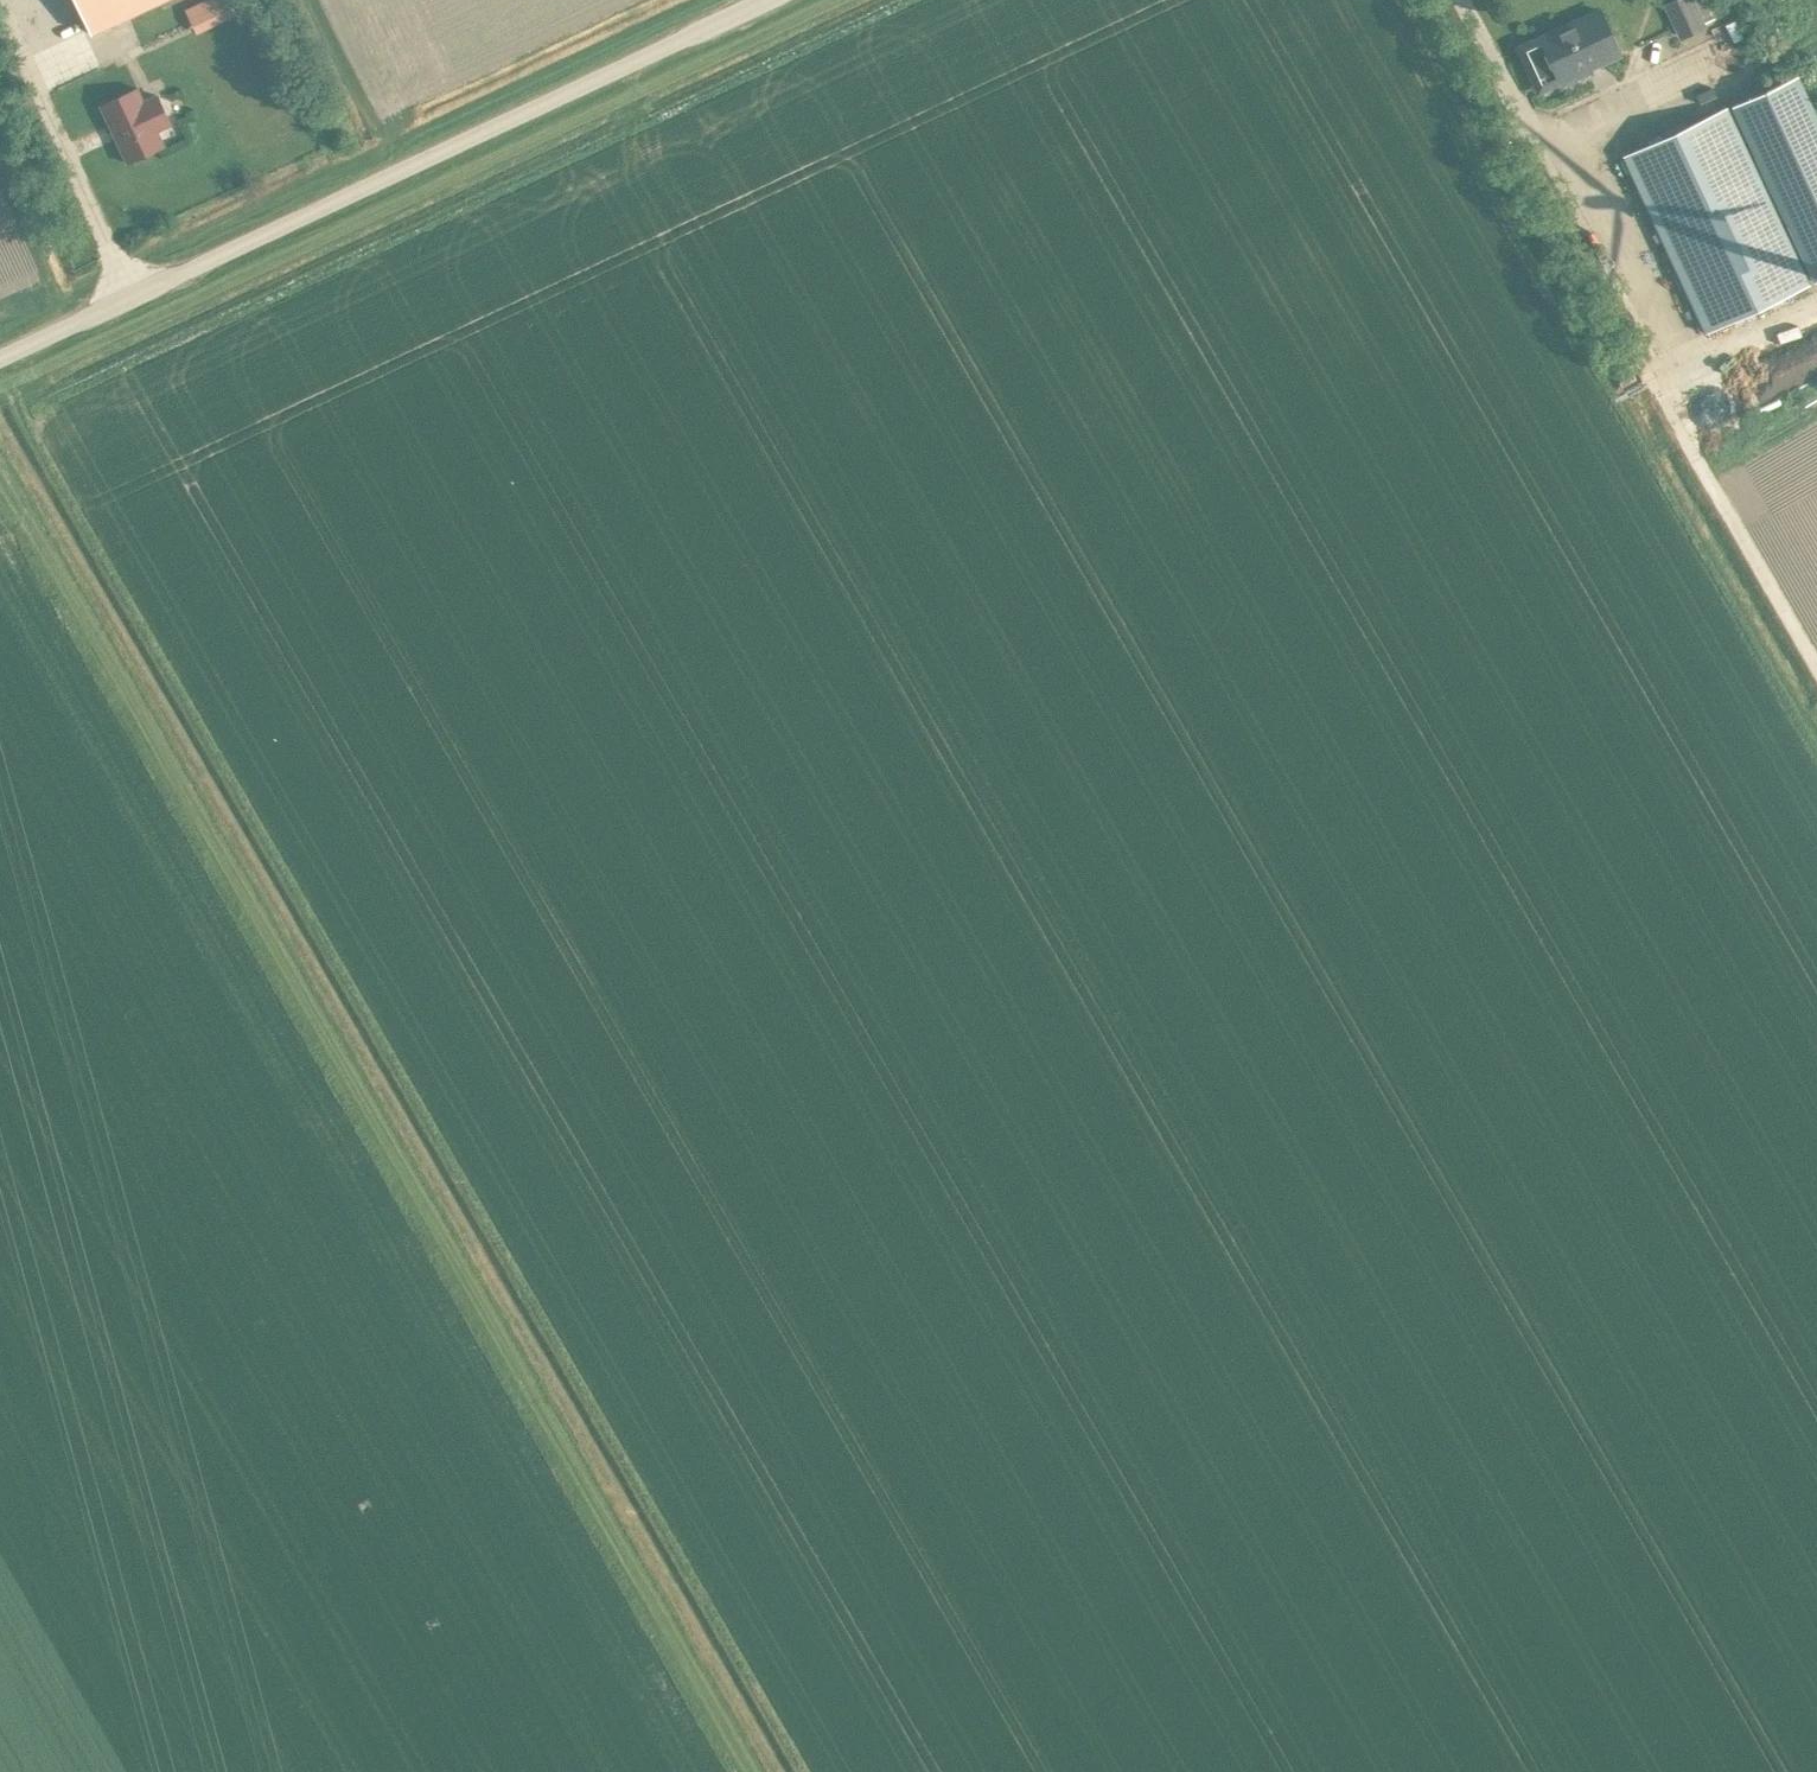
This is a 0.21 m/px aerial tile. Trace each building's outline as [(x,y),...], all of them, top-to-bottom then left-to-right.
[(92,34),(165,0),(76,0),(92,34)] [(228,11),(223,0),(191,0),(175,8),(188,32),(228,11)] [(1674,31),(1705,21),(1698,0),(1664,0),(1674,31)] [(1539,39),(1558,79),(1589,64),(1591,69),(1619,56),(1599,11),(1539,39)] [(1814,283),(1816,281),(1816,120),(1796,76),(1732,108),(1814,283)] [(125,163),(126,164),(164,146),(164,145),(162,146),(156,132),(170,125),(157,96),(142,103),(137,91),(138,91),(138,89),(99,107),(100,109),(101,108),(127,162),(125,163)] [(1809,285),(1726,110),(1623,159),(1706,334),(1809,285)]
